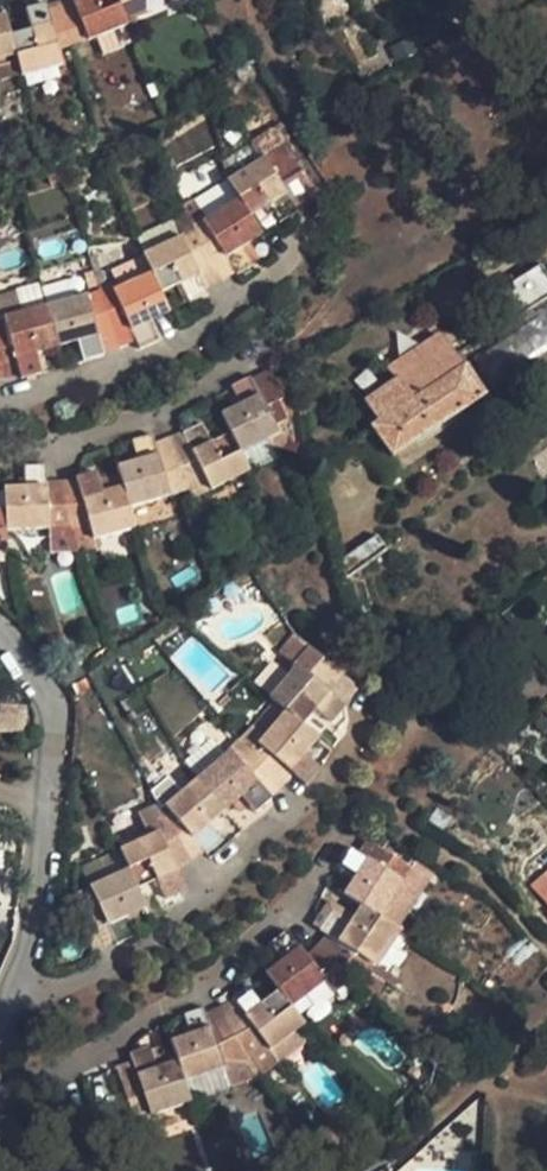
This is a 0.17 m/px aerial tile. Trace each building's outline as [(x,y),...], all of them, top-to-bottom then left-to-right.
[(67,5),(83,42),(123,27),(120,21),(115,6),(112,0),(65,0),(67,5)] [(120,21),(148,9),(144,0),(127,0),(115,6),(120,21)] [(52,10),(40,14),(53,54),(67,49),(83,42),(67,5),(52,10)] [(24,32),(2,37),(9,58),(15,76),(55,66),(53,54),(40,14),(38,6),(18,12),(24,32)] [(9,58),(2,37),(0,32),(0,60),(9,58)] [(273,129),(248,142),(256,160),(280,148),(273,129)] [(311,202),(280,148),(256,160),(291,213),(311,202)] [(256,160),(221,181),(231,203),(243,220),(262,207),(272,224),(291,213),(256,160)] [(231,203),(198,223),(228,278),(248,267),(238,249),(256,237),(243,220),(231,203)] [(184,220),(167,228),(173,242),(199,298),(214,286),(187,227),(184,220)] [(198,223),(187,227),(214,286),(228,278),(198,223)] [(173,242),(167,228),(132,243),(138,258),(173,242)] [(173,242),(138,258),(146,279),(153,297),(175,289),(180,306),(199,300),(199,298),(173,242)] [(494,298),(509,322),(546,296),(546,268),(543,263),(494,298)] [(146,279),(108,298),(131,349),(153,343),(146,324),(161,318),(153,297),(146,279)] [(108,298),(96,303),(80,309),(94,360),(113,354),(131,349),(108,298)] [(77,300),(38,310),(49,352),(70,346),(76,363),(94,360),(80,309),(77,300)] [(13,380),(34,375),(29,358),(49,352),(38,310),(0,318),(0,338),(13,380)] [(475,354),(495,385),(546,348),(546,339),(532,316),(475,354)] [(482,393),(444,334),(389,370),(396,381),(365,400),(371,408),(363,412),(390,454),(482,393)] [(13,380),(0,338),(0,382),(13,380)] [(286,422),(257,373),(223,390),(235,408),(216,416),(224,437),(233,453),(261,440),(269,437),(270,429),(286,422)] [(206,443),(197,430),(178,439),(206,489),(243,474),(241,469),(233,453),(224,437),(206,443)] [(184,497),(190,508),(213,500),(206,489),(178,439),(166,444),(184,497)] [(130,462),(108,468),(115,488),(123,510),(163,497),(148,450),(145,440),(125,445),(130,462)] [(268,459),(261,440),(233,453),(241,469),(268,459)] [(166,444),(148,450),(163,497),(166,504),(184,497),(166,444)] [(42,528),(39,488),(38,468),(20,469),(21,491),(0,491),(0,525),(1,530),(42,528)] [(88,478),(72,482),(82,526),(86,540),(129,530),(123,510),(115,488),(95,492),(88,478)] [(72,482),(39,488),(42,528),(69,528),(82,526),(72,482)] [(69,528),(42,528),(44,556),(76,554),(69,528)] [(374,535),(333,561),(343,585),(387,554),(374,535)] [(276,659),(290,672),(306,655),(293,642),(276,659)] [(290,672),(266,700),(284,716),(298,727),(311,713),(327,723),(340,708),(350,693),(306,655),(290,672)] [(284,716),(259,747),(302,785),(314,770),(300,758),(314,741),(298,727),(284,716)] [(192,779),(223,756),(208,741),(182,763),(192,779)] [(281,793),(239,744),(223,756),(267,802),(281,793)] [(223,756),(192,779),(220,814),(239,800),(250,814),(267,802),(223,756)] [(192,779),(160,808),(164,813),(200,856),(217,841),(205,827),(220,814),(192,779)] [(161,815),(146,824),(153,837),(172,876),(200,856),(164,813),(161,815)] [(116,852),(123,874),(131,890),(151,883),(160,901),(167,898),(180,892),(172,876),(153,837),(116,852)] [(352,841),(334,870),(350,882),(338,900),(356,912),(374,923),(404,874),(352,841)] [(82,865),(88,881),(117,869),(111,853),(82,865)] [(88,892),(110,948),(130,939),(123,920),(139,912),(131,890),(123,874),(87,889),(88,892)] [(536,884),(546,902),(545,903),(546,905),(546,875),(536,884)] [(365,967),(391,935),(374,923),(356,912),(344,928),(328,918),(317,932),(327,941),(365,967)] [(280,966),(263,977),(275,997),(287,1012),(318,987),(301,963),(281,938),(268,947),(280,966)] [(365,967),(327,941),(316,951),(347,983),(365,967)] [(316,951),(301,963),(318,987),(330,998),(347,983),(316,951)] [(371,1005),(389,989),(365,967),(347,983),(371,1005)] [(257,1006),(247,994),(226,1003),(255,1036),(268,1051),(299,1028),(287,1012),(275,997),(257,1006)] [(226,1003),(209,1011),(200,1015),(212,1049),(234,1045),(255,1036),(226,1003)] [(200,1015),(180,1021),(159,1030),(171,1065),(179,1086),(212,1074),(245,1066),(234,1045),(212,1049),(200,1015)] [(299,1028),(268,1051),(278,1063),(309,1038),(299,1028)] [(131,1123),(187,1106),(179,1086),(171,1065),(152,1070),(145,1055),(126,1058),(125,1063),(113,1068),(131,1123)] [(223,1096),(257,1085),(245,1066),(212,1074),(223,1096)] [(223,1096),(212,1074),(179,1086),(187,1106),(223,1096)]
